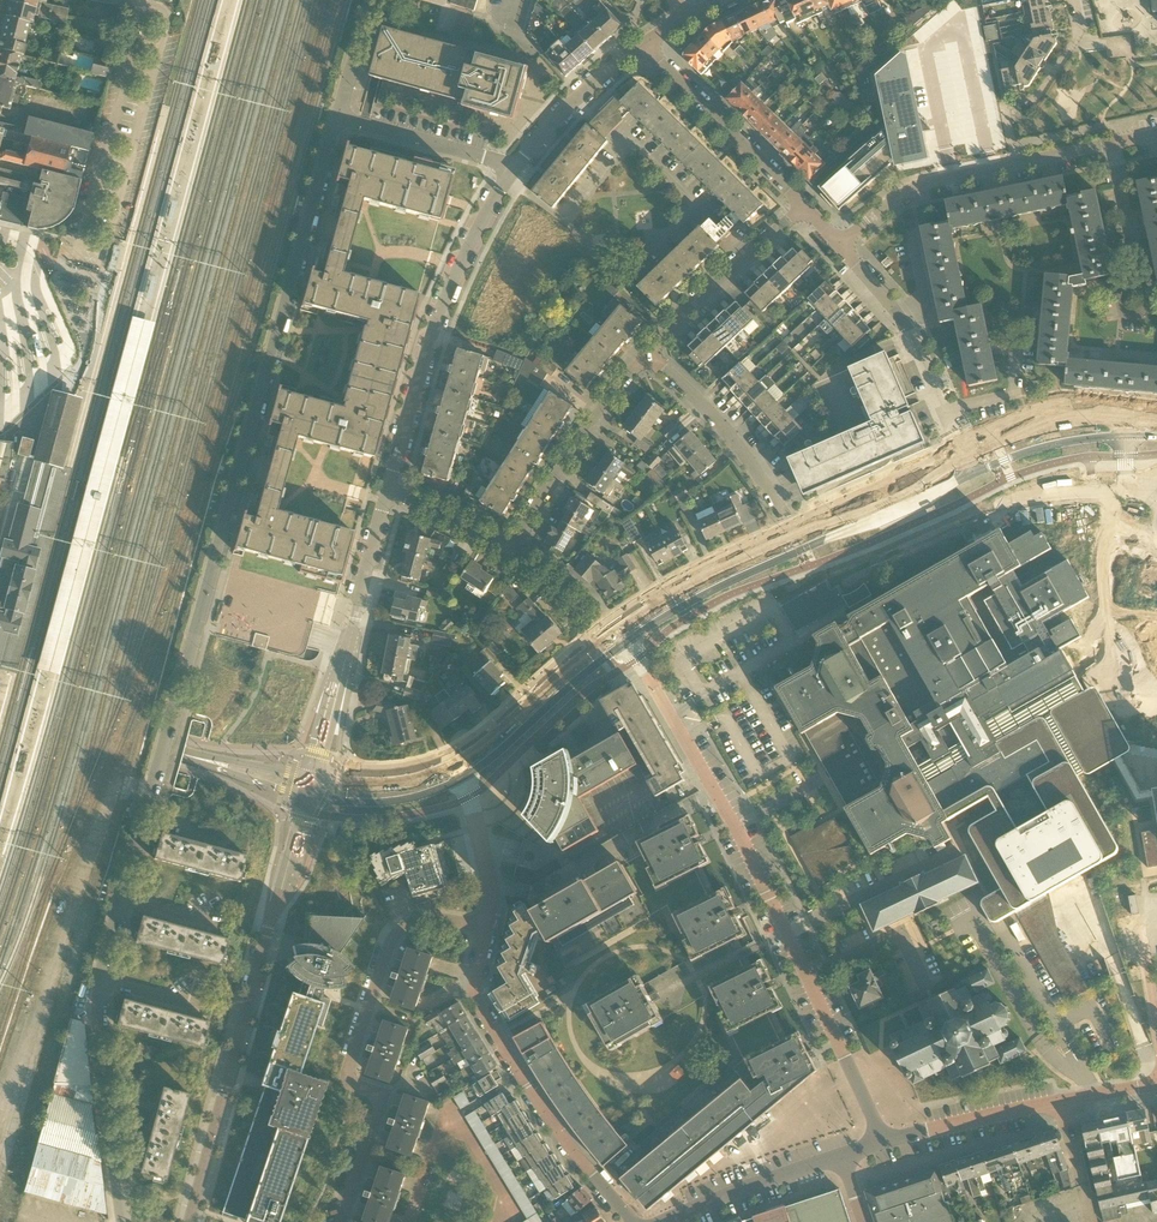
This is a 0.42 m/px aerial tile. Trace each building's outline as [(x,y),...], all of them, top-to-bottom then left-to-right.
[(38,0),(11,0),(10,4),(68,15),(69,9),(37,2),(38,0)] [(475,11),(478,0),(452,0),(450,5),(474,12),(475,11)] [(609,39),(574,0),(546,0),(557,9),(580,34),(579,35),(595,52),(609,39)] [(609,39),(623,27),(608,10),(599,0),(574,0),(609,39)] [(779,2),(778,0),(767,0),(761,3),(771,23),(771,24),(779,20),(781,24),(787,22),(787,21),(779,2)] [(804,22),(794,0),(784,0),(779,2),(787,21),(787,22),(788,24),(796,20),(798,24),(804,22)] [(811,0),(794,0),(804,22),(809,19),(808,15),(816,11),(811,0)] [(816,11),(818,15),(824,13),(822,9),(829,5),(830,5),(827,0),(811,0),(816,11)] [(849,8),(845,0),(827,0),(830,5),(829,5),(832,11),(841,7),(842,11),(849,8)] [(857,0),(845,0),(849,8),(854,6),(852,2),(857,0)] [(879,11),(879,12),(883,10),(878,0),(861,0),(862,2),(863,2),(870,14),(879,11)] [(1048,2),(1048,0),(1029,0),(1030,4),(1023,6),(1024,12),(1049,7),(1048,2)] [(550,14),(547,11),(537,3),(534,13),(543,21),(581,64),(595,52),(579,35),(575,38),(552,12),(550,14)] [(758,29),(771,23),(761,3),(749,9),(758,29)] [(66,23),(68,15),(10,4),(7,17),(30,23),(40,25),(42,18),(66,23)] [(916,11),(916,13),(917,13),(920,21),(934,8),(932,5),(916,11)] [(1052,20),(1050,11),(1049,7),(1024,12),(1025,18),(1032,17),(1034,24),(1052,20)] [(745,35),(758,29),(749,9),(736,15),(745,35)] [(858,12),(852,15),(854,23),(855,25),(862,22),(858,12)] [(566,77),(581,64),(543,21),(534,13),(528,34),(552,60),(551,60),(566,77)] [(732,42),(745,35),(736,15),(723,21),(732,40),(732,41),(732,42)] [(30,23),(7,17),(0,43),(0,45),(25,51),(26,46),(24,45),(30,23)] [(1057,44),(1054,30),(1052,20),(1034,24),(1031,25),(1033,33),(1026,35),(1027,38),(1033,41),(1029,48),(1019,41),(1011,52),(1021,59),(1017,65),(1012,61),(1009,62),(1010,68),(1002,70),(1006,91),(1029,86),(1057,44)] [(727,43),(732,41),(732,40),(723,21),(710,27),(704,34),(720,50),(727,43)] [(996,25),(984,27),(987,42),(999,39),(996,25)] [(371,77),(372,77),(465,102),(464,107),(515,121),(530,68),(385,28),(371,77)] [(714,56),(720,50),(704,34),(693,44),(713,64),(718,59),(714,56)] [(699,72),(702,75),(713,64),(693,44),(685,53),(684,54),(684,56),(684,58),(685,60),(687,61),(693,68),(693,67),(698,72),(699,72)] [(25,51),(0,45),(0,61),(19,66),(20,61),(25,62),(24,64),(40,68),(42,65),(44,65),(45,61),(24,56),(25,51)] [(51,46),(47,62),(57,64),(61,49),(51,46)] [(738,48),(743,55),(746,52),(740,46),(738,48)] [(741,57),(743,55),(738,48),(735,51),(741,57)] [(888,126),(847,162),(819,188),(840,211),(896,161),(897,165),(927,158),(921,128),(929,127),(927,120),(919,122),(919,119),(921,118),(919,115),(918,114),(918,113),(906,57),(905,57),(903,56),(902,56),(891,66),(887,67),(888,69),(878,77),(888,126)] [(109,79),(113,63),(95,58),(91,74),(109,79)] [(19,66),(0,61),(0,79),(26,86),(39,89),(41,85),(38,85),(39,81),(21,77),(21,79),(16,78),(19,66)] [(761,85),(767,79),(764,77),(758,82),(761,85)] [(731,83),(737,89),(742,83),(737,78),(731,83)] [(26,86),(0,79),(0,115),(2,108),(10,110),(12,102),(19,104),(20,97),(23,97),(23,95),(25,94),(26,90),(25,89),(26,86)] [(767,79),(761,85),(764,88),(770,82),(767,79)] [(835,89),(827,81),(821,86),(829,94),(835,89)] [(726,99),(737,89),(731,83),(730,82),(719,92),(726,99)] [(737,110),(753,93),(742,83),(737,89),(726,99),(727,99),(727,100),(737,110)] [(658,101),(654,97),(640,84),(626,98),(623,101),(630,112),(652,133),(671,114),(658,101)] [(875,102),(873,89),(861,91),(864,104),(875,102)] [(764,104),(764,103),(758,98),(761,94),(756,90),(753,93),(737,110),(748,120),(764,104)] [(837,91),(830,97),(841,107),(847,100),(837,91)] [(630,112),(623,101),(616,95),(612,100),(613,101),(595,118),(611,133),(624,120),(623,118),(627,114),(630,112)] [(782,105),(788,99),(785,97),(780,103),(782,105)] [(782,105),(785,108),(791,102),(788,99),(782,105)] [(851,118),(858,111),(847,100),(841,107),(851,118)] [(758,130),(774,114),(764,104),(765,104),(764,103),(764,104),(748,120),(758,130)] [(689,131),(685,128),(671,114),(652,133),(683,164),(702,145),(689,131)] [(767,141),(784,124),(774,114),(758,130),(762,134),(761,134),(767,141)] [(93,134),(29,117),(27,124),(23,123),(22,128),(0,123),(0,136),(3,136),(4,130),(32,137),(89,151),(93,134)] [(799,121),(790,130),(784,124),(767,141),(774,148),(775,147),(778,150),(794,134),(803,124),(799,121)] [(809,130),(803,124),(794,134),(778,150),(788,160),(804,144),(808,140),(810,138),(805,133),(809,130)] [(605,139),(588,125),(576,140),(573,144),(560,158),(581,175),(609,142),(605,139)] [(81,179),(89,151),(32,137),(27,155),(22,154),(19,165),(81,179)] [(799,171),(819,151),(814,146),(808,140),(804,144),(788,160),(799,171)] [(823,146),(827,149),(832,143),(829,140),(823,146)] [(337,596),(349,552),(348,552),(353,532),(339,528),(343,514),(344,514),(345,509),(347,500),(359,455),(375,460),(421,295),(419,294),(445,202),(446,202),(448,196),(455,170),(420,161),(413,159),(371,147),(369,153),(347,147),(348,144),(346,143),(301,307),(303,308),(304,304),(314,307),(306,335),(290,394),(280,391),(281,387),(279,387),(268,426),(244,512),(234,551),(233,554),(214,622),(222,624),(218,637),(233,642),(265,650),(278,654),(280,654),(292,658),(298,658),(303,655),(306,650),(322,592),(337,596)] [(720,162),(716,158),(702,145),(683,164),(714,194),(733,175),(720,162)] [(19,165),(22,154),(6,150),(2,153),(0,153),(0,160),(19,165)] [(824,156),(819,151),(799,171),(810,181),(826,165),(820,159),(824,156)] [(554,209),(581,175),(560,158),(548,173),(545,177),(533,192),(554,209)] [(31,192),(30,198),(26,211),(32,213),(28,228),(38,231),(38,230),(42,230),(46,229),(49,228),(51,228),(55,226),(58,225),(59,225),(59,224),(62,222),(65,220),(67,218),(69,216),(71,213),(73,209),(80,182),(81,182),(81,181),(42,171),(40,180),(34,183),(34,184),(26,182),(27,180),(24,175),(0,169),(0,184),(31,192)] [(750,192),(747,188),(733,175),(714,194),(733,213),(741,220),(745,224),(753,217),(757,213),(764,205),(750,192)] [(1068,205),(1069,205),(1068,199),(1063,176),(1009,188),(1009,187),(1000,189),(1000,190),(992,191),(945,201),(950,224),(951,229),(953,229),(974,225),(998,220),(1008,217),(1008,218),(1013,217),(1013,216),(1047,209),(1068,205)] [(1149,238),(1152,252),(1156,270),(1156,275),(1156,181),(1152,182),(1152,179),(1137,182),(1141,199),(1143,209),(1144,214),(1145,217),(1145,218),(1146,225),(1147,229),(1148,234),(1149,237),(1149,238)] [(1103,225),(1103,224),(1099,207),(1099,204),(1096,190),(1085,193),(1082,193),(1083,196),(1080,197),(1068,199),(1069,205),(1068,205),(1069,210),(1071,210),(1071,213),(1071,214),(1075,230),(1075,231),(1072,231),(1073,236),(1076,235),(1078,247),(1082,264),(1084,275),(1085,275),(1086,281),(1086,280),(1099,278),(1113,275),(1110,258),(1106,241),(1106,237),(1105,234),(1104,226),(1103,227),(1103,225)] [(22,227),(26,211),(30,198),(4,192),(2,199),(0,199),(0,221),(22,227)] [(179,201),(173,199),(167,222),(173,224),(179,201)] [(717,243),(741,220),(733,213),(718,227),(711,219),(702,228),(717,243)] [(966,298),(964,288),(962,282),(962,279),(961,277),(960,271),(958,259),(954,240),(953,239),(952,235),(954,234),(953,229),(951,229),(950,224),(936,227),(935,224),(921,227),(924,241),(925,246),(929,262),(928,262),(929,266),(930,270),(933,285),(937,304),(940,314),(939,314),(941,323),(956,320),(970,317),(968,308),(966,298)] [(702,228),(701,227),(670,257),(688,276),(702,263),(706,259),(720,246),(717,243),(702,228)] [(813,261),(812,261),(803,251),(799,255),(794,249),(784,258),(801,277),(811,267),(809,265),(813,261)] [(675,290),(688,276),(670,257),(639,287),(638,287),(657,306),(671,293),(675,290)] [(647,264),(655,270),(661,264),(653,257),(647,264)] [(775,267),(792,285),(801,277),(784,258),(783,257),(774,265),(775,267)] [(893,263),(888,257),(882,263),(886,268),(893,263)] [(764,275),(765,276),(782,294),(792,285),(775,267),(774,267),(773,266),(764,275)] [(1068,353),(1068,349),(1070,331),(1072,313),(1073,295),(1074,293),(1074,287),(1076,287),(1077,287),(1080,287),(1085,286),(1085,285),(1087,285),(1086,281),(1085,275),(1084,275),(1075,277),(1046,274),(1045,292),(1043,306),(1043,310),(1042,316),(1042,320),(1041,327),(1041,328),(1041,331),(1040,337),(1040,346),(1038,364),(1052,366),(1053,363),(1067,364),(1068,359),(1069,359),(1070,353),(1068,353)] [(159,277),(152,275),(146,298),(152,299),(159,277)] [(756,285),(773,303),(782,294),(765,276),(764,275),(755,283),(756,284),(756,285)] [(620,291),(610,281),(605,287),(614,297),(620,291)] [(817,309),(836,292),(827,282),(808,299),(817,309)] [(763,312),(773,303),(756,285),(746,294),(763,312)] [(836,292),(817,309),(826,319),(845,301),(846,300),(837,291),(836,292)] [(828,335),(835,328),(854,311),(853,311),(854,310),(846,301),(845,302),(845,301),(826,319),(819,325),(828,335)] [(727,311),(744,330),(754,321),(737,302),(727,311)] [(631,336),(642,322),(622,305),(594,339),(614,356),(626,342),(627,344),(632,338),(631,336)] [(989,338),(989,335),(986,324),(982,305),(968,308),(970,317),(956,320),(958,330),(962,349),(964,359),(965,365),(966,368),(966,369),(967,376),(970,387),(998,381),(995,366),(994,362),(993,355),(992,350),(991,346),(990,343),(989,338)] [(835,328),(844,338),(863,320),(862,320),(863,319),(855,310),(854,311),(835,328)] [(718,320),(735,339),(744,330),(727,311),(727,312),(726,311),(717,319),(718,320)] [(143,370),(154,322),(132,316),(122,359),(137,363),(136,369),(143,370)] [(708,329),(726,347),(735,339),(718,320),(717,320),(716,319),(708,328),(708,329)] [(863,320),(844,338),(853,347),(856,345),(860,349),(870,340),(866,335),(872,330),(863,320)] [(726,347),(708,329),(707,328),(698,337),(699,338),(716,356),(726,347)] [(706,365),(716,356),(699,338),(689,347),(694,353),(690,356),(700,367),(704,363),(706,365)] [(603,369),(614,356),(594,339),(566,372),(587,389),(598,375),(600,377),(605,371),(603,369)] [(790,348),(788,346),(785,342),(784,343),(778,349),(783,354),(790,348)] [(481,370),(485,356),(459,349),(454,366),(452,365),(452,366),(450,372),(450,373),(452,374),(447,391),(473,398),(481,370)] [(525,360),(505,353),(499,351),(495,361),(520,370),(520,371),(525,360)] [(889,359),(886,352),(849,368),(866,406),(869,414),(873,422),(869,424),(792,457),(788,459),(805,496),(808,494),(817,490),(863,470),(880,463),(881,462),(892,458),(893,457),(926,443),(912,412),(902,417),(899,412),(910,407),(910,406),(906,397),(889,359)] [(520,371),(520,370),(518,374),(539,387),(547,375),(525,359),(525,360),(520,371)] [(1147,366),(1146,366),(1142,366),(1139,366),(1135,365),(1122,364),(1121,364),(1117,364),(1104,362),(1099,362),(1095,362),(1086,361),(1069,359),(1068,359),(1067,364),(1067,367),(1065,385),(1074,386),(1081,386),(1081,388),(1082,388),(1083,388),(1089,388),(1090,389),(1090,387),(1096,388),(1096,389),(1097,389),(1097,388),(1101,388),(1105,389),(1105,390),(1106,390),(1106,389),(1114,389),(1114,391),(1115,391),(1115,390),(1119,390),(1122,390),(1121,391),(1122,392),(1129,392),(1130,392),(1130,391),(1137,392),(1137,393),(1137,392),(1140,392),(1146,392),(1147,392),(1146,392),(1149,393),(1155,393),(1155,394),(1155,395),(1155,393),(1156,393),(1156,367),(1147,366)] [(558,369),(547,360),(541,368),(552,376),(558,369)] [(732,390),(751,372),(742,363),(723,380),(732,390)] [(740,400),(741,399),(759,382),(751,372),(732,390),(731,391),(740,400)] [(750,409),(768,391),(776,384),(769,376),(768,377),(767,376),(760,382),(759,382),(741,399),(740,400),(748,409),(749,408),(750,409)] [(461,439),(473,398),(447,391),(442,408),(440,407),(440,408),(438,413),(438,414),(440,415),(435,432),(461,439)] [(757,419),(758,418),(777,401),(768,391),(750,409),(749,410),(757,419)] [(564,422),(574,407),(551,392),(528,429),(550,443),(560,428),(562,429),(566,423),(564,422)] [(37,455),(36,460),(62,467),(80,401),(74,399),(54,394),(37,455)] [(636,412),(653,425),(664,411),(647,398),(636,412)] [(122,403),(114,401),(109,422),(116,424),(124,426),(129,405),(122,403)] [(777,401),(758,418),(759,418),(758,419),(766,428),(767,427),(767,428),(786,410),(777,401)] [(786,410),(767,428),(768,428),(767,429),(775,438),(776,437),(795,420),(786,410)] [(644,438),(653,425),(636,412),(624,427),(639,438),(635,443),(647,452),(653,444),(644,438)] [(795,420),(776,437),(785,447),(804,430),(795,420)] [(674,423),(663,433),(669,440),(680,430),(674,423)] [(541,458),(550,443),(528,429),(504,465),(527,480),(536,465),(538,466),(542,459),(541,458)] [(449,481),(461,439),(435,432),(430,449),(428,448),(428,449),(426,455),(426,456),(428,457),(423,474),(449,481)] [(689,459),(704,446),(698,439),(697,440),(691,433),(669,452),(681,466),(689,460),(689,459)] [(23,438),(18,454),(20,455),(29,458),(30,453),(33,441),(23,438)] [(689,459),(689,460),(698,470),(692,475),(696,479),(701,474),(701,475),(716,462),(710,455),(711,454),(704,446),(689,459)] [(614,479),(622,468),(633,476),(636,471),(625,464),(625,463),(609,452),(599,468),(598,467),(598,468),(614,479)] [(647,465),(653,470),(662,460),(656,455),(647,465)] [(356,484),(367,486),(374,460),(366,458),(364,463),(368,464),(366,472),(360,470),(356,484)] [(517,494),(527,480),(504,465),(481,502),(503,516),(513,501),(515,502),(519,496),(517,494)] [(625,487),(614,479),(598,468),(594,474),(592,473),(586,482),(608,497),(615,487),(622,492),(625,487)] [(647,474),(662,492),(668,487),(653,470),(647,474)] [(1040,476),(1040,488),(1055,488),(1054,475),(1040,476)] [(7,631),(17,633),(28,592),(40,549),(29,547),(39,512),(24,507),(28,489),(28,487),(27,485),(25,484),(20,483),(14,504),(19,506),(13,530),(11,529),(10,534),(12,534),(10,542),(6,541),(2,557),(4,557),(0,571),(0,655),(7,631)] [(684,496),(689,493),(685,487),(674,494),(678,500),(684,496)] [(716,514),(724,532),(743,524),(736,509),(743,506),(737,494),(727,499),(730,507),(716,514)] [(690,509),(684,496),(678,500),(683,512),(690,509)] [(588,520),(584,518),(590,508),(573,498),(567,508),(570,510),(563,522),(576,530),(581,533),(588,520)] [(614,507),(602,499),(597,506),(610,514),(614,507)] [(707,540),(724,532),(716,514),(699,521),(707,540)] [(634,542),(642,537),(631,519),(623,524),(634,542)] [(991,519),(974,526),(979,538),(995,532),(991,519)] [(560,557),(576,530),(563,522),(558,531),(553,528),(550,533),(552,534),(546,543),(553,547),(550,551),(560,557)] [(662,537),(674,557),(688,549),(674,524),(668,528),(671,532),(662,537)] [(1152,789),(1142,790),(1122,756),(1120,752),(1086,693),(1077,677),(1073,669),(1061,652),(1045,624),(1090,598),(1068,560),(1052,570),(1039,577),(1023,586),(1015,571),(1052,550),(1043,533),(1035,537),(1032,531),(1009,544),(1001,529),(993,534),(980,541),(875,601),(872,603),(869,598),(872,596),(866,584),(865,583),(863,586),(860,588),(858,590),(855,592),(852,593),(849,594),(846,595),(843,596),(843,597),(850,608),(846,611),(849,616),(849,617),(851,620),(839,627),(837,623),(814,636),(819,644),(813,667),(786,682),(776,688),(777,689),(801,731),(803,734),(804,734),(805,733),(826,769),(832,780),(848,807),(846,808),(845,809),(847,811),(847,812),(870,853),(872,855),(888,846),(887,843),(891,840),(893,843),(894,842),(908,834),(909,834),(913,835),(931,840),(936,848),(950,840),(952,839),(943,824),(943,823),(948,820),(949,821),(964,812),(989,798),(997,811),(973,825),(971,827),(970,830),(970,833),(971,835),(1001,888),(989,895),(986,897),(985,898),(983,900),(982,903),(982,904),(982,906),(983,908),(989,919),(991,921),(992,922),(994,922),(995,922),(996,922),(997,922),(999,922),(1016,912),(1032,903),(1036,900),(1038,899),(1044,896),(1045,895),(1050,893),(1091,869),(1097,866),(1097,865),(1115,855),(1116,854),(1117,852),(1118,851),(1118,849),(1118,847),(1118,846),(1078,776),(1084,772),(1112,757),(1114,761),(1137,801),(1153,798),(1156,819),(1156,788),(1152,789)] [(409,552),(426,557),(429,546),(440,549),(440,550),(452,553),(456,546),(442,542),(422,537),(409,534),(405,552),(408,553),(409,552)] [(674,557),(662,537),(654,541),(652,537),(645,540),(659,565),(674,557)] [(459,551),(451,564),(460,566),(466,555),(459,551)] [(437,560),(426,557),(409,552),(408,553),(402,576),(413,579),(420,580),(425,561),(428,562),(427,566),(435,568),(437,560)] [(625,587),(619,578),(628,573),(636,568),(628,555),(619,560),(623,566),(611,574),(589,555),(576,570),(598,588),(601,586),(608,598),(625,587)] [(473,592),(476,587),(485,593),(494,579),(482,571),(483,568),(472,561),(462,578),(470,583),(466,588),(473,592)] [(78,566),(71,564),(64,587),(71,589),(78,591),(85,567),(78,566)] [(808,592),(782,607),(796,632),(840,607),(839,604),(845,600),(843,597),(838,587),(831,591),(826,582),(808,592)] [(512,603),(520,596),(510,585),(503,593),(512,603)] [(441,599),(443,591),(429,588),(427,595),(441,599)] [(393,615),(417,621),(420,606),(426,608),(428,602),(409,597),(409,598),(411,598),(409,602),(397,599),(393,615)] [(530,599),(518,609),(523,616),(527,613),(533,620),(521,631),(540,652),(562,633),(548,618),(547,619),(530,599)] [(443,625),(441,627),(448,633),(455,625),(449,619),(448,620),(447,619),(443,624),(443,625)] [(460,632),(467,625),(463,620),(455,627),(460,632)] [(455,644),(457,636),(435,631),(433,639),(455,644)] [(387,655),(407,659),(416,661),(419,646),(410,644),(412,637),(401,635),(401,638),(391,636),(387,655)] [(487,647),(500,661),(505,656),(492,642),(487,647)] [(495,666),(500,661),(487,647),(482,652),(491,661),(475,676),(492,695),(494,694),(495,695),(500,690),(499,689),(506,683),(501,678),(504,675),(495,666)] [(406,667),(407,659),(387,655),(387,657),(385,656),(383,665),(385,665),(384,673),(386,674),(385,679),(386,681),(388,681),(390,681),(392,680),(392,678),(393,675),(394,675),(393,676),(395,676),(394,680),(395,681),(398,681),(399,681),(402,684),(404,674),(408,674),(409,668),(406,667)] [(411,690),(415,677),(411,676),(405,695),(419,700),(421,693),(411,690)] [(610,715),(617,727),(618,726),(622,732),(620,733),(639,765),(649,783),(657,797),(685,781),(682,774),(686,772),(681,764),(680,764),(641,697),(633,683),(602,701),(610,715)] [(451,698),(463,714),(463,713),(470,708),(473,712),(481,706),(468,687),(452,698),(451,698)] [(442,729),(463,714),(451,698),(445,690),(436,696),(443,705),(430,713),(442,729)] [(421,711),(426,705),(422,699),(417,704),(421,711)] [(394,745),(417,739),(408,706),(400,708),(399,707),(397,708),(396,705),(376,701),(375,710),(389,713),(392,724),(391,724),(393,735),(394,734),(395,737),(392,737),(394,745)] [(539,777),(540,780),(529,786),(527,787),(536,802),(536,803),(535,807),(533,810),(531,814),(528,817),(550,840),(539,846),(524,838),(524,839),(517,866),(518,866),(535,871),(557,859),(566,853),(567,854),(568,855),(571,861),(663,808),(638,765),(639,765),(620,733),(574,760),(572,756),(571,751),(538,770),(539,777)] [(1154,820),(1151,801),(1137,803),(1138,808),(1140,822),(1154,820)] [(729,1033),(730,1033),(730,1034),(743,1059),(684,1108),(683,1109),(661,1127),(636,1148),(638,1150),(646,1159),(631,1171),(622,1179),(648,1211),(817,1071),(811,1058),(811,1057),(815,1056),(813,1051),(812,1050),(808,1052),(800,1037),(800,1036),(798,1033),(788,1038),(781,1041),(768,1014),(772,1011),(782,1006),(780,1002),(774,991),(772,987),(773,987),(777,984),(775,980),(774,979),(772,980),(767,970),(762,960),(758,962),(745,969),(741,960),(741,959),(736,951),(736,950),(732,941),(736,939),(746,934),(744,930),(738,919),(736,915),(737,914),(741,912),(739,907),(738,907),(736,908),(731,898),(726,888),(722,890),(709,897),(696,869),(700,867),(710,862),(708,858),(702,847),(701,844),(700,842),(705,840),(702,835),(700,836),(695,826),(690,816),(686,818),(662,830),(660,826),(659,826),(654,816),(654,815),(571,862),(571,863),(563,867),(562,868),(531,886),(527,900),(527,901),(533,911),(551,943),(552,943),(565,966),(667,907),(684,941),(683,941),(691,957),(690,957),(690,958),(644,984),(644,985),(643,985),(639,977),(635,979),(591,1004),(588,1007),(593,1016),(613,1050),(622,1045),(654,1026),(664,1020),(663,1020),(710,993),(720,1013),(719,1013),(727,1029),(729,1033)] [(811,825),(791,837),(790,837),(793,841),(803,858),(807,867),(817,884),(820,888),(841,876),(838,871),(859,859),(835,818),(835,817),(814,829),(811,825)] [(1156,866),(1156,838),(1156,830),(1142,833),(1148,868),(1156,866)] [(247,856),(225,851),(204,845),(182,839),(161,834),(159,844),(154,859),(176,865),(197,870),(219,876),(240,882),(247,856)] [(375,855),(372,856),(375,861),(375,864),(375,865),(378,869),(378,873),(380,877),(380,881),(382,883),(386,881),(389,880),(390,881),(394,878),(398,878),(402,875),(407,874),(415,898),(447,888),(433,845),(417,850),(416,844),(417,844),(416,842),(412,845),(408,845),(408,844),(403,847),(400,847),(399,847),(395,850),(391,850),(387,852),(383,853),(383,852),(379,855),(375,855)] [(937,901),(978,882),(965,857),(925,876),(924,873),(902,884),(903,886),(863,905),(875,931),(915,912),(916,914),(939,904),(937,901)] [(1137,895),(1129,897),(1132,915),(1140,914),(1137,895)] [(1067,1002),(1090,989),(1060,937),(1051,899),(1041,904),(1018,917),(1067,1002)] [(492,993),(509,1021),(510,1022),(541,1003),(524,975),(527,973),(534,976),(537,969),(539,970),(541,966),(531,962),(530,963),(528,962),(537,936),(542,933),(525,903),(514,910),(519,918),(510,924),(515,932),(506,937),(511,946),(502,951),(507,960),(498,965),(505,977),(496,982),(500,988),(492,993)] [(223,1213),(246,1221),(279,1221),(307,1139),(308,1139),(327,1082),(299,1073),(315,1025),(324,1028),(322,1027),(331,1000),(324,998),(324,989),(330,990),(335,989),(340,989),(345,988),(342,978),(346,977),(344,973),(352,967),(345,961),(338,956),(341,953),(345,946),(366,917),(365,916),(363,919),(311,916),(310,916),(309,945),(305,945),(300,945),(296,946),(292,947),(294,957),(290,958),(293,961),(285,968),(289,972),(293,976),(298,980),(303,983),(301,989),(295,987),(280,1032),(274,1051),(277,1052),(223,1212),(222,1211),(222,1212),(223,1213)] [(228,939),(207,934),(185,928),(164,922),(143,917),(140,927),(136,942),(157,948),(179,954),(200,959),(221,965),(228,939)] [(400,980),(394,1001),(393,1001),(416,1009),(422,992),(421,991),(423,983),(426,984),(426,983),(423,982),(426,974),(427,974),(433,957),(411,950),(403,971),(395,968),(392,970),(390,977),(400,980)] [(883,985),(879,977),(885,974),(881,966),(859,976),(861,982),(850,987),(860,1008),(884,997),(879,987),(883,985)] [(976,1078),(978,1077),(984,1074),(982,1069),(991,1065),(990,1063),(999,1058),(1002,1064),(1027,1052),(1021,1039),(1008,1044),(1006,1040),(1006,1038),(1008,1036),(1008,1033),(1007,1031),(1005,1029),(1003,1030),(1002,1028),(1006,1025),(1007,1026),(1008,1025),(1007,1024),(1009,1020),(1010,1020),(1011,1019),(1010,1018),(1010,1014),(1011,1014),(1010,1012),(1009,1012),(1007,1008),(1008,1008),(1007,1006),(1007,1007),(1003,1004),(1003,1003),(1002,1003),(1002,1004),(997,1003),(997,1002),(996,1001),(996,1003),(991,1004),(990,1002),(991,1001),(992,998),(991,996),(988,994),(985,994),(985,993),(984,993),(982,989),(995,983),(989,970),(975,976),(963,982),(966,987),(957,991),(956,989),(929,1001),(930,1004),(920,1008),(925,1018),(912,1024),(914,1026),(908,1029),(903,1032),(902,1031),(892,1036),(895,1042),(894,1043),(894,1044),(893,1045),(894,1046),(894,1047),(895,1047),(894,1048),(900,1061),(906,1075),(907,1074),(907,1075),(908,1077),(910,1077),(911,1078),(914,1084),(925,1079),(924,1078),(935,1073),(937,1076),(937,1075),(949,1070),(954,1080),(964,1075),(965,1077),(973,1073),(976,1078)] [(188,1017),(167,1011),(146,1005),(124,1000),(117,1025),(139,1031),(160,1037),(182,1042),(203,1048),(210,1022),(201,1020),(188,1017)] [(440,1032),(467,1016),(459,1003),(442,1014),(440,1010),(425,1018),(430,1025),(433,1023),(439,1033),(440,1032)] [(458,1039),(475,1029),(467,1016),(440,1032),(445,1040),(445,1039),(449,1044),(458,1039)] [(85,1022),(71,1018),(53,1083),(91,1084),(87,1050),(85,1027),(85,1022)] [(376,1053),(373,1061),(369,1074),(392,1081),(398,1064),(396,1064),(399,1055),(401,1056),(402,1055),(399,1055),(402,1046),(403,1047),(403,1046),(409,1029),(387,1022),(379,1043),(371,1041),(368,1042),(366,1049),(376,1053)] [(592,1151),(604,1167),(629,1145),(622,1138),(610,1122),(598,1107),(587,1092),(576,1076),(564,1057),(552,1038),(543,1022),(515,1038),(524,1055),(533,1069),(543,1085),(553,1100),(566,1118),(579,1136),(592,1151)] [(451,1058),(482,1040),(475,1029),(458,1039),(461,1044),(451,1050),(452,1052),(449,1054),(451,1058)] [(472,1065),(490,1054),(482,1040),(451,1058),(455,1065),(467,1058),(472,1065)] [(421,1060),(435,1051),(431,1043),(416,1052),(421,1060)] [(480,1079),(498,1067),(490,1054),(472,1065),(461,1071),(465,1077),(475,1071),(480,1079)] [(678,1081),(686,1073),(679,1066),(671,1073),(678,1081)] [(481,1097),(499,1086),(497,1081),(502,1078),(498,1071),(474,1085),(481,1097)] [(435,1087),(447,1080),(443,1072),(430,1080),(435,1087)] [(439,1094),(449,1088),(451,1087),(447,1080),(435,1087),(439,1094)] [(91,1084),(53,1083),(38,1143),(25,1191),(77,1205),(108,1214),(96,1125),(91,1084)] [(164,1087),(142,1169),(141,1173),(166,1180),(189,1094),(164,1087)] [(497,1114),(516,1101),(512,1094),(507,1098),(504,1093),(485,1105),(493,1116),(497,1114)] [(424,1120),(425,1116),(430,1103),(408,1095),(400,1117),(392,1114),(389,1115),(387,1122),(397,1126),(390,1147),(413,1155),(418,1137),(417,1137),(420,1129),(422,1129),(423,1129),(420,1128),(423,1120),(424,1120)] [(457,1104),(461,1110),(469,1105),(466,1099),(457,1104)] [(522,1107),(517,1100),(516,1101),(497,1114),(504,1124),(522,1112),(520,1109),(522,1107)] [(1156,1131),(1149,1133),(1148,1129),(1146,1118),(1143,1119),(1141,1110),(1127,1113),(1134,1146),(1143,1144),(1151,1143),(1152,1146),(1156,1144),(1156,1134),(1156,1131)] [(529,1118),(524,1111),(522,1112),(504,1124),(511,1135),(529,1123),(527,1120),(529,1118)] [(465,1117),(468,1122),(477,1117),(473,1112),(465,1117)] [(1134,1146),(1127,1113),(1097,1120),(1102,1144),(1110,1142),(1119,1180),(1141,1175),(1134,1146)] [(1104,1221),(1122,1217),(1121,1215),(1128,1213),(1126,1204),(1150,1198),(1154,1213),(1156,1213),(1156,1180),(1113,1190),(1110,1179),(1102,1144),(1097,1120),(1084,1123),(1082,1125),(1086,1144),(1085,1144),(1082,1149),(1082,1151),(1088,1149),(1096,1183),(1104,1221)] [(536,1130),(531,1122),(529,1123),(511,1135),(518,1146),(519,1146),(536,1135),(533,1131),(536,1130)] [(1068,1169),(1059,1143),(1055,1131),(1053,1130),(1052,1130),(1052,1129),(1040,1133),(1047,1155),(1046,1155),(1048,1160),(1048,1159),(1053,1174),(1059,1172),(1068,1169)] [(479,1140),(487,1135),(484,1130),(476,1135),(479,1140)] [(543,1140),(539,1133),(536,1135),(519,1146),(526,1157),(526,1156),(544,1145),(541,1141),(543,1140)] [(1039,1157),(1046,1155),(1047,1155),(1040,1133),(1026,1138),(1037,1169),(1041,1168),(1039,1160),(1040,1160),(1039,1157)] [(479,1140),(482,1145),(490,1139),(487,1135),(479,1140)] [(1031,1171),(1037,1169),(1026,1138),(1013,1142),(1023,1176),(1024,1175),(1020,1164),(1026,1162),(1027,1164),(1028,1164),(1031,1171)] [(1009,1180),(1023,1176),(1013,1142),(998,1147),(1009,1180)] [(551,1150),(546,1143),(544,1145),(526,1156),(534,1167),(551,1156),(549,1152),(551,1150)] [(1002,1183),(1009,1180),(998,1147),(983,1152),(990,1173),(990,1172),(998,1170),(1000,1176),(1002,1183)] [(492,1162),(501,1157),(498,1152),(489,1157),(492,1162)] [(982,1176),(990,1173),(983,1152),(969,1157),(980,1192),(981,1191),(986,1190),(982,1179),(983,1178),(982,1176)] [(559,1161),(554,1154),(551,1156),(534,1167),(541,1178),(542,1177),(559,1166),(557,1162),(559,1161)] [(492,1162),(496,1167),(504,1162),(501,1157),(492,1162)] [(982,1195),(981,1191),(980,1192),(969,1157),(956,1161),(962,1181),(968,1179),(974,1197),(982,1195)] [(962,1181),(956,1161),(940,1166),(949,1194),(950,1193),(959,1191),(964,1207),(970,1205),(962,1181)] [(567,1171),(562,1164),(559,1166),(542,1177),(549,1188),(550,1188),(567,1177),(564,1173),(567,1171)] [(946,1195),(949,1194),(940,1166),(937,1167),(934,1168),(935,1171),(943,1195),(946,1195)] [(394,1210),(393,1209),(396,1201),(398,1202),(398,1201),(396,1200),(399,1192),(400,1192),(406,1175),(383,1168),(376,1189),(368,1186),(365,1188),(362,1195),(373,1198),(366,1219),(374,1221),(390,1221),(394,1210)] [(912,1176),(866,1191),(876,1221),(955,1221),(949,1202),(946,1203),(943,1195),(935,1171),(926,1174),(925,1171),(912,1176)] [(506,1184),(514,1179),(511,1174),(503,1179),(506,1184)] [(557,1199),(574,1188),(575,1187),(572,1183),(574,1182),(570,1175),(567,1177),(550,1188),(557,1199)] [(506,1184),(509,1189),(517,1184),(514,1179),(506,1184)] [(577,1212),(592,1201),(593,1200),(583,1187),(568,1199),(569,1199),(568,1200),(577,1212)] [(768,1213),(755,1217),(756,1221),(851,1221),(840,1189),(785,1207),(768,1213)] [(516,1201),(519,1206),(528,1201),(525,1196),(516,1201)] [(589,1221),(606,1221),(597,1207),(596,1208),(593,1203),(582,1213),(589,1221)] [(537,1213),(533,1216),(536,1221),(542,1221),(537,1213)] [(582,1213),(571,1221),(589,1221),(582,1213)]
